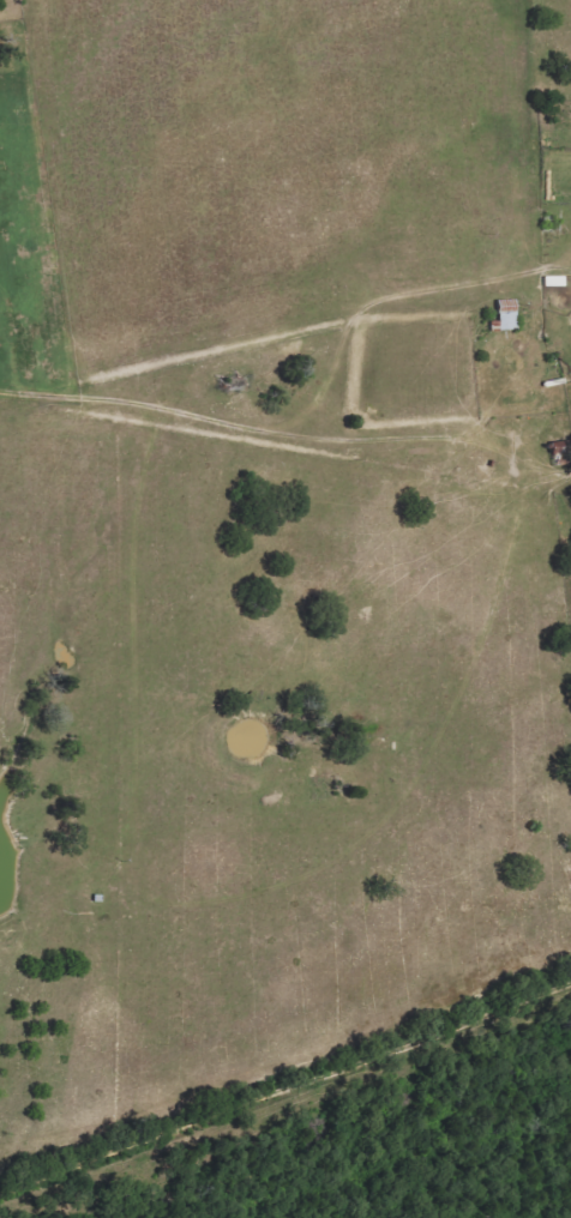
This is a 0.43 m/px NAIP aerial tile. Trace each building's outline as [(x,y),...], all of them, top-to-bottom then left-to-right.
[(547,286),(567,286),(567,276),(547,276),(547,286)] [(519,300),(502,299),(501,329),(518,330),(519,300)]
